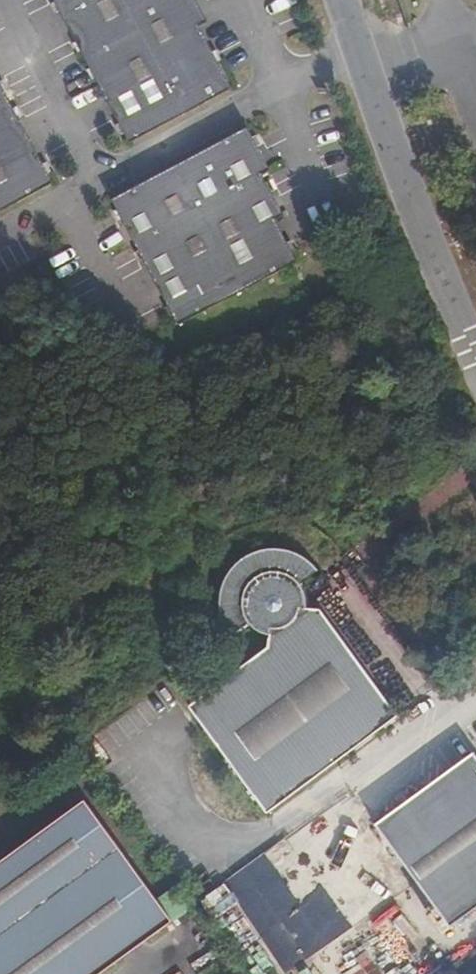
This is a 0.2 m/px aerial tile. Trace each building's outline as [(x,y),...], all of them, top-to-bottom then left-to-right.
[(129,145),(233,91),(200,29),(208,25),(196,0),(54,0),(129,145)] [(51,184),(0,88),(0,211),(51,184)] [(176,326),(297,264),(275,222),(283,217),(263,177),(268,173),(247,131),(112,201),(176,326)] [(188,709),(266,813),(396,715),(318,610),(305,609),(302,595),(298,586),(317,572),(306,560),(292,552),(280,548),(258,550),(239,560),(229,572),(221,586),(218,605),(223,625),(231,636),(248,624),(258,632),(268,637),(266,650),(188,709)] [(368,813),(451,927),(475,908),(475,755),(466,742),(368,813)] [(0,863),(0,973),(103,973),(173,924),(83,802),(0,863)]
